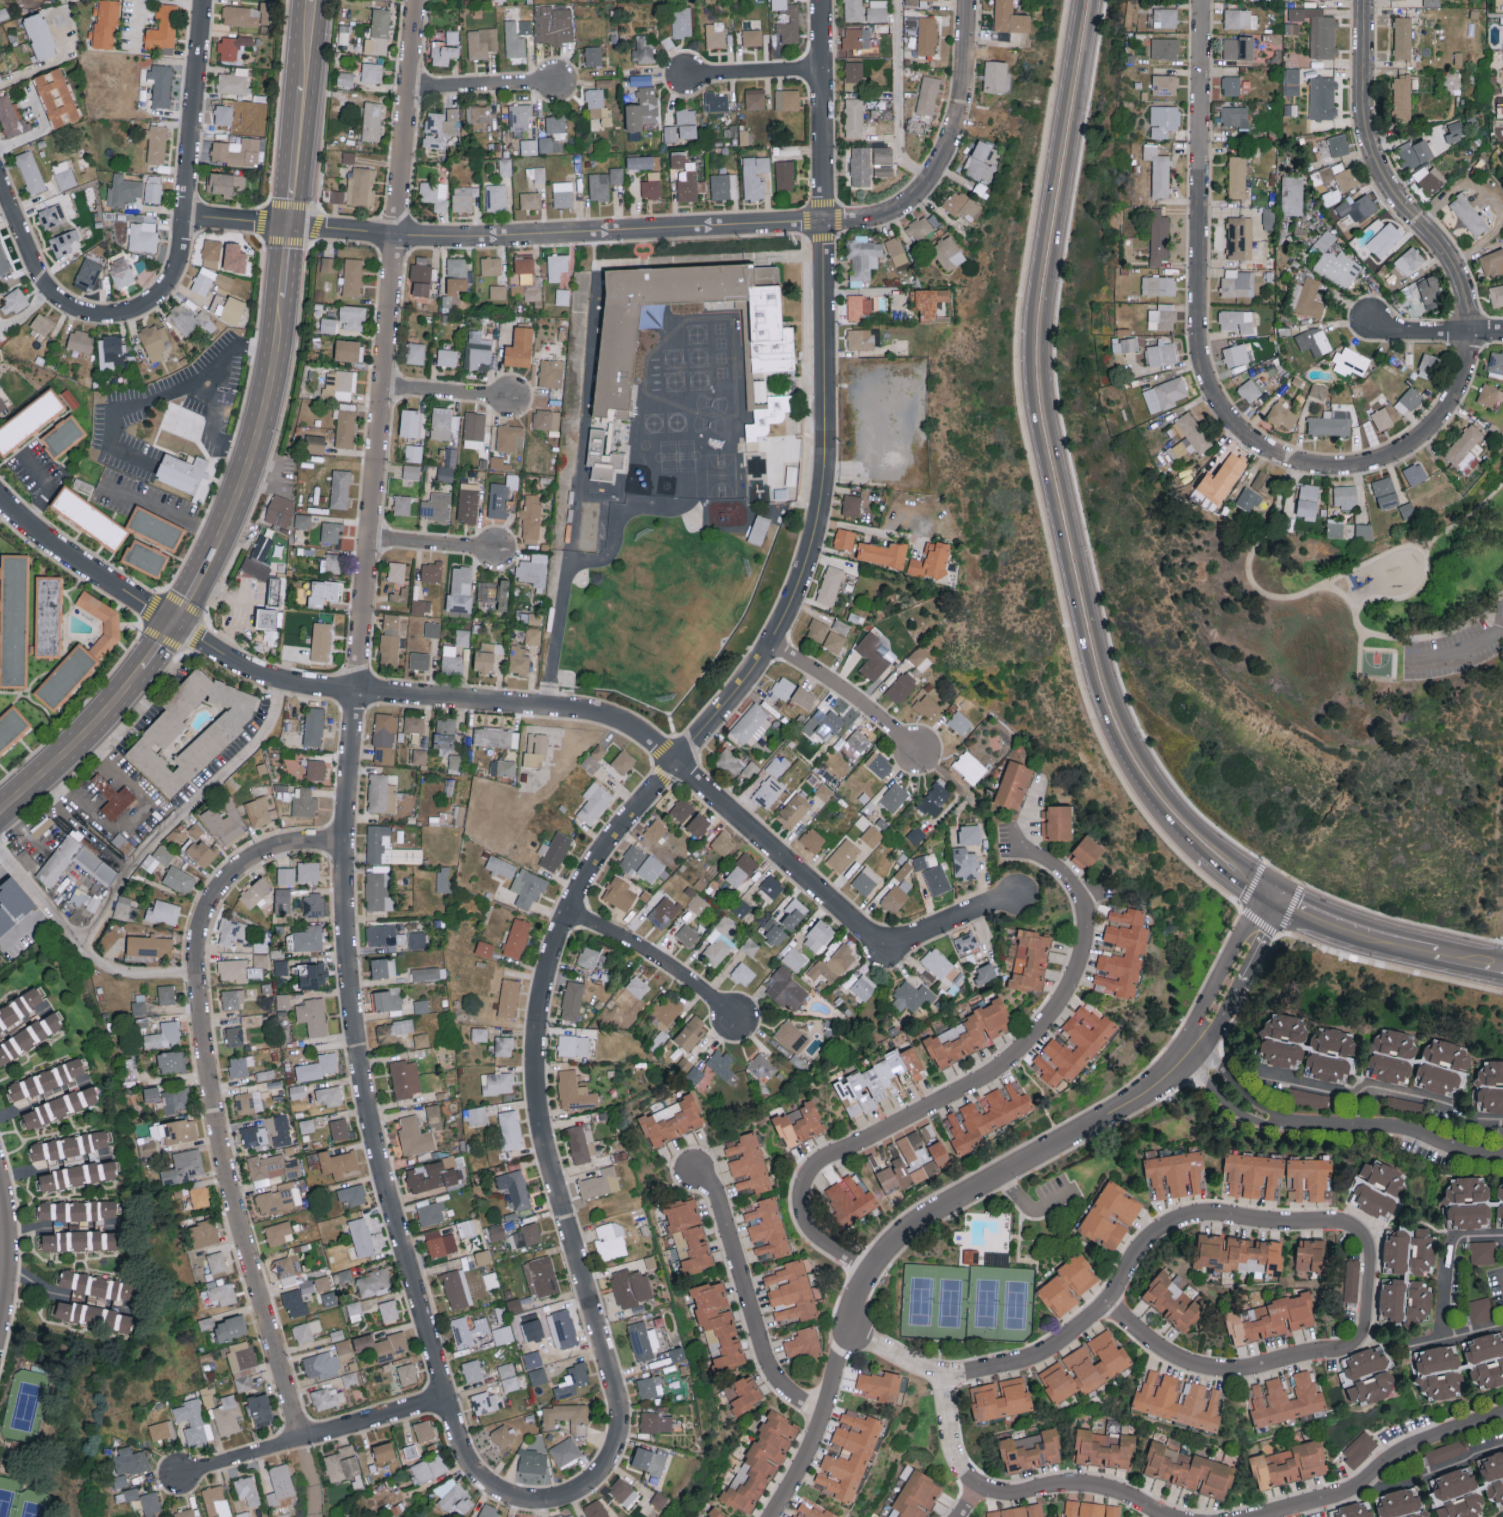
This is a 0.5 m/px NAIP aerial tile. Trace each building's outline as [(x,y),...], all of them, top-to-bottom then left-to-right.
[(119,0),(96,0),(94,47),(116,48),(119,0)] [(787,3),(787,0),(771,0),(771,12),(789,12),(789,22),(776,22),(776,34),(781,34),(781,43),(799,43),(799,3),(787,3)] [(863,21),(863,0),(845,0),(844,20),(863,21)] [(887,22),(887,0),(868,0),(868,21),(887,22)] [(994,30),(1012,30),(1013,0),(995,0),(994,30)] [(260,23),(270,23),(271,1),(261,1),(260,23)] [(177,4),(158,3),(157,28),(146,28),(145,47),(175,48),(177,4)] [(223,5),(223,24),(259,25),(260,6),(223,5)] [(536,44),(562,44),(562,41),(573,41),(573,8),(553,9),(553,5),(535,5),(536,44)] [(672,8),(672,37),(691,36),(690,7),(672,8)] [(1177,8),(1154,7),(1153,27),(1177,27),(1177,8)] [(1323,8),(1289,7),(1289,18),(1311,19),(1310,57),(1336,58),(1336,15),(1323,15),(1323,8)] [(370,46),(388,46),(390,9),(372,8),(370,46)] [(1258,10),(1225,9),(1224,27),(1257,28),(1258,10)] [(22,17),(38,61),(58,53),(42,10),(22,17)] [(935,55),(937,17),(918,16),(917,54),(935,55)] [(1412,17),(1394,16),(1393,59),(1411,59),(1412,17)] [(505,20),(506,56),(526,56),(525,37),(517,37),(516,19),(505,20)] [(518,33),(531,33),(531,20),(518,20),(518,33)] [(706,47),(726,46),(725,22),(705,22),(706,47)] [(339,44),(350,44),(350,25),(339,24),(339,44)] [(870,48),(870,27),(843,28),(844,48),(870,48)] [(488,58),(488,50),(498,49),(498,28),(468,28),(468,58),(488,58)] [(743,45),(762,45),(762,28),(742,29),(743,45)] [(446,30),(446,44),(459,43),(458,30),(446,30)] [(1254,59),(1255,35),(1240,34),(1240,38),(1224,38),(1223,58),(1254,59)] [(220,35),(219,59),(242,60),(243,49),(253,49),(254,37),(220,35)] [(645,35),(636,35),(637,49),(632,49),(632,62),(654,61),(653,44),(646,44),(645,35)] [(1151,58),(1178,58),(1179,38),(1151,37),(1151,58)] [(448,65),(449,57),(459,57),(459,46),(432,45),(432,64),(448,65)] [(601,45),(585,46),(586,65),(602,65),(601,45)] [(1009,60),(984,60),(984,91),(1008,91),(1009,60)] [(862,61),(844,61),(845,86),(863,86),(862,61)] [(383,63),(363,62),(362,81),(382,82),(383,63)] [(172,65),(149,64),(148,78),(153,78),(152,107),(170,107),(172,65)] [(80,117),(61,65),(33,75),(52,127),(80,117)] [(1284,95),(1300,94),(1299,67),(1284,67),(1284,95)] [(338,85),(353,85),(354,72),(338,71),(338,85)] [(1461,92),(1461,71),(1443,71),(1443,92),(1461,92)] [(657,126),(655,74),(630,75),(631,87),(637,86),(638,103),(625,104),(626,130),(643,130),(643,127),(657,126)] [(1152,96),(1176,96),(1176,75),(1153,74),(1152,96)] [(933,116),(940,78),(923,75),(916,112),(933,116)] [(1240,95),(1240,75),(1223,75),(1222,94),(1240,95)] [(1309,118),(1334,119),(1335,76),(1310,75),(1309,118)] [(1412,120),(1411,75),(1393,75),(1393,120),(1412,120)] [(586,89),(587,117),(601,117),(601,126),(611,125),(610,107),(604,107),(603,87),(614,87),(613,79),(595,79),(596,89),(586,89)] [(746,109),(765,109),(765,87),(745,88),(746,109)] [(799,89),(775,89),(775,110),(800,109),(799,89)] [(707,110),(728,110),(728,94),(715,95),(715,91),(707,91),(707,110)] [(28,130),(18,100),(12,103),(8,93),(0,95),(0,119),(6,137),(28,130)] [(846,137),(864,136),(863,97),(845,98),(846,137)] [(382,102),(363,102),(363,140),(381,140),(382,102)] [(215,123),(231,124),(233,105),(216,104),(215,123)] [(531,104),(509,104),(509,129),(531,129),(531,104)] [(491,105),(466,106),(467,122),(473,122),(473,127),(492,127),(491,105)] [(1179,105),(1151,106),(1151,137),(1168,137),(1168,130),(1180,130),(1179,105)] [(1249,106),(1221,106),(1221,125),(1248,126),(1249,106)] [(424,148),(446,148),(446,136),(457,136),(458,107),(446,107),(446,112),(425,112),(424,148)] [(695,108),(677,109),(679,138),(697,137),(695,108)] [(547,132),(554,132),(555,136),(539,136),(540,152),(565,151),(564,114),(546,115),(547,132)] [(923,133),(924,121),(908,120),(907,131),(923,133)] [(1445,134),(1447,142),(1466,136),(1461,120),(1447,124),(1450,133),(1445,134)] [(165,164),(167,125),(149,124),(148,163),(165,164)] [(676,125),(664,126),(665,142),(676,141),(676,125)] [(1332,157),(1350,152),(1344,132),(1327,137),(1332,157)] [(212,140),(211,162),(259,164),(260,137),(241,136),(241,142),(212,140)] [(1397,147),(1407,169),(1434,156),(1425,138),(1412,144),(1410,140),(1397,147)] [(537,139),(521,139),(521,154),(538,154),(537,139)] [(1003,151),(980,139),(962,172),(985,184),(1003,151)] [(1170,155),(1158,154),(1158,144),(1144,143),(1144,159),(1153,159),(1152,197),(1169,198),(1170,155)] [(871,186),(870,146),(851,146),(852,186),(871,186)] [(893,164),(892,146),(873,147),(874,164),(893,164)] [(46,188),(31,148),(15,154),(30,194),(46,188)] [(671,151),(671,169),(677,169),(678,201),(697,201),(696,161),(686,161),(686,150),(671,151)] [(627,168),(654,167),(654,155),(627,156),(627,168)] [(1228,197),(1245,198),(1246,155),(1229,155),(1228,197)] [(769,156),(743,156),(744,199),(763,198),(762,172),(770,172),(769,156)] [(511,157),(499,158),(500,174),(511,174),(511,157)] [(53,164),(59,189),(76,185),(69,159),(53,164)] [(776,189),(794,189),(793,160),(775,161),(776,189)] [(1429,170),(1423,164),(1412,175),(1430,196),(1447,180),(1434,165),(1429,170)] [(875,165),(875,175),(893,175),(893,165),(875,165)] [(1341,191),(1359,183),(1351,166),(1343,170),(1341,166),(1332,170),(1341,191)] [(347,205),(373,205),(374,167),(349,167),(347,205)] [(533,183),(545,182),(545,167),(533,167),(533,183)] [(624,183),(623,167),(610,167),(610,172),(589,173),(590,200),(610,200),(609,183),(624,183)] [(245,187),(246,175),(209,171),(207,191),(224,193),(224,197),(233,198),(234,186),(245,187)] [(660,171),(648,171),(648,180),(641,180),(641,197),(660,197),(660,171)] [(142,197),(143,180),(123,179),(124,172),(113,172),(112,186),(107,186),(106,205),(125,206),(125,201),(135,201),(135,196),(142,197)] [(711,173),(711,199),(736,198),(736,173),(711,173)] [(160,203),(163,176),(147,174),(144,201),(160,203)] [(1303,215),(1304,176),(1282,175),(1281,214),(1303,215)] [(448,182),(420,181),(420,201),(434,202),(434,211),(447,212),(448,182)] [(573,181),(553,182),(554,207),(573,206),(573,181)] [(507,183),(486,184),(487,211),(508,210),(507,183)] [(453,211),(474,211),(474,196),(479,196),(479,186),(453,186),(453,211)] [(943,207),(971,222),(981,203),(953,188),(943,207)] [(1325,205),(1343,199),(1339,188),(1321,194),(1325,205)] [(344,190),(331,190),(331,202),(344,202),(344,190)] [(541,191),(520,192),(520,208),(541,208),(541,191)] [(1337,208),(1348,227),(1378,210),(1367,191),(1337,208)] [(1448,204),(1475,236),(1489,225),(1461,193),(1448,204)] [(37,211),(45,229),(67,220),(59,202),(37,211)] [(1150,266),(1162,266),(1162,259),(1169,259),(1169,216),(1162,216),(1162,208),(1151,207),(1150,266)] [(935,228),(941,223),(934,213),(928,218),(935,228)] [(905,226),(914,241),(934,230),(925,215),(905,226)] [(1252,259),(1252,216),(1228,216),(1228,258),(1252,259)] [(129,250),(156,251),(157,222),(130,221),(129,250)] [(1382,260),(1403,240),(1410,234),(1402,225),(1398,229),(1390,221),(1366,243),(1382,260)] [(56,257),(73,251),(69,242),(80,238),(76,228),(48,238),(56,257)] [(1322,253),(1337,238),(1328,228),(1313,244),(1322,253)] [(945,271),(966,259),(952,234),(931,245),(945,271)] [(894,266),(908,261),(899,235),(885,240),(894,266)] [(851,287),(863,286),(862,280),(871,279),(871,267),(878,267),(878,256),(883,255),(882,241),(868,241),(868,236),(846,237),(846,258),(850,258),(851,287)] [(9,272),(0,237),(0,274),(9,272)] [(222,240),(204,238),(201,265),(219,267),(222,240)] [(240,252),(241,242),(225,241),(224,270),(246,271),(247,252),(240,252)] [(1407,277),(1426,259),(1413,245),(1394,262),(1407,277)] [(1502,273),(1502,247),(1479,256),(1488,279),(1502,273)] [(1336,257),(1325,250),(1313,268),(1346,290),(1362,265),(1340,251),(1336,257)] [(533,283),(533,253),(514,254),(514,273),(519,273),(520,283),(533,283)] [(549,281),(559,281),(559,271),(569,270),(568,254),(548,255),(549,281)] [(135,281),(125,255),(108,261),(118,288),(135,281)] [(102,263),(84,256),(74,283),(93,290),(102,263)] [(335,257),(321,256),(320,271),(334,271),(335,257)] [(411,295),(430,295),(431,263),(429,263),(430,256),(417,256),(416,263),(412,263),(411,295)] [(481,257),(481,274),(502,274),(501,256),(481,257)] [(342,295),(361,296),(363,258),(344,257),(342,295)] [(447,275),(467,275),(467,257),(447,257),(447,275)] [(190,289),(206,296),(216,271),(201,265),(190,289)] [(755,269),(755,274),(758,274),(779,274),(781,301),(783,334),(792,334),(794,362),(795,376),(759,376),(754,376),(754,385),(759,385),(764,385),(764,400),(793,399),(793,416),(785,417),(785,423),(785,427),(770,427),(770,438),(759,439),(757,440),(757,445),(745,445),(746,428),(757,428),(757,423),(757,415),(747,415),(746,362),(745,307),(697,308),(639,309),(637,328),(634,363),(628,422),(638,423),(644,423),(644,424),(641,456),(638,462),(632,474),(630,485),(627,497),(621,507),(583,502),(584,485),(585,469),(587,432),(591,432),(592,424),(593,420),(589,420),(595,363),(603,302),(602,277),(636,275),(697,272),(755,269)] [(1254,296),(1254,270),(1223,270),(1222,296),(1254,296)] [(215,285),(232,287),(234,276),(217,273),(215,285)] [(1320,279),(1306,275),(1302,285),(1294,282),(1286,307),(1321,318),(1325,303),(1314,299),(1320,279)] [(1419,279),(1424,309),(1443,305),(1438,275),(1419,279)] [(468,276),(447,277),(447,292),(468,292),(468,276)] [(1175,295),(1175,276),(1142,276),(1142,295),(1175,295)] [(1490,283),(1491,305),(1502,305),(1502,283),(1490,283)] [(507,299),(508,285),(490,284),(490,298),(507,299)] [(524,300),(540,300),(540,286),(532,286),(532,284),(511,285),(511,295),(524,295),(524,300)] [(0,306),(0,307),(4,314),(13,308),(15,312),(30,303),(19,285),(3,295),(7,302),(0,306)] [(569,304),(570,289),(556,288),(555,304),(569,304)] [(950,289),(915,288),(915,310),(921,310),(921,319),(936,319),(937,301),(950,301),(950,289)] [(215,295),(208,310),(237,323),(246,302),(227,293),(225,299),(215,295)] [(847,296),(848,320),(862,320),(862,314),(873,314),(873,295),(847,296)] [(209,334),(217,326),(201,309),(194,316),(180,302),(166,315),(186,336),(199,323),(209,334)] [(1148,329),(1175,328),(1175,303),(1157,303),(1157,309),(1148,309),(1148,329)] [(365,330),(366,306),(341,305),(340,329),(365,330)] [(29,325),(46,336),(56,322),(39,310),(29,325)] [(1219,329),(1239,329),(1239,333),(1253,333),(1253,310),(1219,310),(1219,329)] [(320,331),(335,333),(336,318),(322,317),(320,331)] [(165,326),(157,328),(155,324),(139,329),(150,362),(166,357),(162,343),(170,340),(165,326)] [(1331,350),(1320,324),(1294,335),(1301,351),(1310,347),(1315,357),(1331,350)] [(505,345),(504,365),(531,366),(532,326),(514,326),(513,345),(505,345)] [(880,328),(847,329),(847,348),(880,348),(880,328)] [(70,329),(67,348),(91,353),(94,334),(70,329)] [(482,330),(467,329),(465,368),(494,369),(495,355),(491,355),(491,339),(481,339),(482,330)] [(104,367),(124,366),(122,334),(103,335),(104,367)] [(1137,349),(1135,337),(1111,341),(1113,353),(1137,349)] [(360,340),(336,339),(335,359),(359,361),(360,340)] [(425,343),(407,342),(406,363),(425,363),(425,343)] [(1147,346),(1148,364),(1176,363),(1175,342),(1160,343),(1160,345),(1147,346)] [(1227,366),(1249,362),(1245,343),(1223,347),(1227,366)] [(1348,375),(1350,370),(1362,375),(1369,359),(1344,348),(1342,353),(1336,351),(1332,360),(1336,361),(1333,369),(1348,375)] [(1502,373),(1502,350),(1491,348),(1488,371),(1502,373)] [(562,392),(565,360),(554,359),(555,352),(542,351),(538,385),(551,386),(550,391),(562,392)] [(1439,357),(1424,352),(1417,374),(1431,379),(1439,357)] [(351,400),(351,392),(356,392),(357,371),(325,370),(323,398),(351,400)] [(1150,413),(1177,405),(1175,399),(1188,395),(1182,376),(1142,389),(1150,413)] [(1262,394),(1252,377),(1236,387),(1247,404),(1262,394)] [(1502,397),(1502,391),(1484,382),(1476,400),(1492,407),(1496,398),(1501,401),(1502,397)] [(1405,416),(1423,397),(1411,386),(1393,406),(1405,416)] [(1,455),(65,408),(50,387),(0,424),(0,454),(1,455)] [(1299,413),(1274,401),(1266,418),(1292,430),(1299,413)] [(336,447),(354,447),(355,403),(336,402),(336,417),(337,417),(336,447)] [(459,415),(452,414),(453,407),(432,407),(431,439),(450,440),(450,428),(459,428),(459,415)] [(1394,424),(1385,407),(1371,414),(1379,431),(1394,424)] [(561,411),(536,408),(533,427),(558,431),(561,411)] [(418,437),(419,409),(401,409),(400,436),(418,437)] [(1308,416),(1308,434),(1350,435),(1351,410),(1323,410),(1323,416),(1308,416)] [(485,412),(465,411),(464,446),(484,447),(485,412)] [(1214,443),(1187,411),(1173,424),(1185,438),(1179,443),(1188,454),(1195,448),(1200,454),(1214,443)] [(40,435),(53,454),(86,433),(73,413),(40,435)] [(525,425),(498,424),(497,449),(524,450),(525,425)] [(305,451),(324,452),(325,435),(306,435),(305,451)] [(799,506),(765,507),(764,484),(762,442),(803,442),(800,483),(799,506)] [(423,445),(406,444),(405,461),(422,462),(423,445)] [(457,448),(446,447),(445,465),(457,466),(457,448)] [(1195,488),(1218,505),(1249,463),(1232,451),(1214,475),(1208,471),(1195,488)] [(156,478),(167,456),(192,468),(196,458),(209,464),(195,495),(156,478)] [(1411,486),(1428,477),(1419,461),(1402,470),(1411,486)] [(420,479),(420,465),(403,464),(403,478),(420,479)] [(453,481),(454,467),(438,466),(437,480),(453,481)] [(330,508),(349,508),(350,470),(332,469),(330,508)] [(505,517),(506,498),(509,498),(510,488),(518,489),(519,474),(507,473),(506,483),(490,482),(489,516),(505,517)] [(1372,481),(1380,509),(1400,504),(1391,476),(1372,481)] [(478,522),(479,483),(459,482),(458,521),(478,522)] [(1297,517),(1317,518),(1319,485),(1299,483),(1297,517)] [(64,484),(49,505),(113,551),(128,529),(64,484)] [(1355,485),(1334,486),(1335,507),(1356,506),(1355,485)] [(1261,494),(1245,486),(1236,503),(1252,512),(1261,494)] [(421,500),(420,518),(450,520),(451,492),(431,492),(430,500),(421,500)] [(543,494),(525,493),(521,542),(538,544),(543,494)] [(841,513),(858,517),(863,497),(845,493),(841,513)] [(411,515),(411,495),(395,495),(394,514),(411,515)] [(296,506),(286,535),(275,531),(264,526),(275,500),(275,498),(296,506)] [(1403,519),(1416,514),(1411,501),(1399,506),(1403,519)] [(126,526),(174,548),(184,526),(136,504),(126,526)] [(599,546),(598,559),(578,557),(577,557),(578,546),(578,539),(581,507),(603,509),(599,546)] [(311,514),(295,513),(295,527),(310,528),(311,514)] [(1343,538),(1343,521),(1328,520),(1327,537),(1343,538)] [(341,522),(322,521),(321,542),(340,543),(341,522)] [(760,552),(746,545),(747,545),(757,521),(760,522),(771,526),(763,545),(760,552)] [(1355,538),(1371,539),(1372,524),(1356,523),(1355,538)] [(833,546),(852,551),(856,531),(837,527),(833,546)] [(274,540),(259,533),(248,557),(262,564),(274,540)] [(160,577),(169,553),(131,538),(121,561),(160,577)] [(951,544),(927,540),(923,559),(910,557),(907,572),(945,579),(951,544)] [(889,546),(858,542),(856,561),(904,567),(907,544),(889,542),(889,546)] [(547,553),(531,552),(531,560),(517,560),(517,580),(535,581),(534,589),(545,589),(547,553)] [(1,553),(0,593),(0,685),(24,685),(26,554),(1,553)] [(341,553),(326,553),(325,572),(341,573),(341,553)] [(405,581),(406,562),(389,562),(388,581),(405,581)] [(421,581),(441,581),(442,563),(422,562),(421,581)] [(256,577),(267,580),(270,567),(259,564),(256,577)] [(818,602),(835,606),(843,568),(826,564),(818,602)] [(452,566),(451,592),(447,592),(446,610),(471,611),(472,566),(452,566)] [(35,656),(59,657),(60,575),(35,575),(35,656)] [(324,609),(324,599),(339,600),(340,581),(309,579),(307,608),(324,609)] [(507,610),(509,579),(500,579),(500,582),(479,581),(478,600),(498,601),(498,610),(507,610)] [(408,587),(402,587),(401,594),(389,594),(389,600),(408,601),(408,587)] [(107,621),(90,653),(103,660),(127,614),(82,590),(75,604),(107,621)] [(411,613),(430,613),(431,600),(412,599),(411,613)] [(542,624),(542,613),(528,613),(528,624),(542,624)] [(383,633),(399,634),(399,614),(384,614),(383,633)] [(830,624),(813,617),(806,636),(823,642),(830,624)] [(311,660),(329,661),(331,623),(313,622),(311,660)] [(440,638),(440,623),(426,622),(425,637),(440,638)] [(541,644),(541,628),(526,628),(525,643),(541,644)] [(822,647),(839,653),(846,637),(830,630),(822,647)] [(873,682),(897,656),(870,631),(854,647),(868,660),(859,669),(873,682)] [(399,635),(381,634),(380,665),(398,665),(399,635)] [(33,691),(53,710),(99,661),(79,642),(33,691)] [(502,652),(503,643),(481,642),(481,650),(476,650),(475,672),(493,673),(494,651),(502,652)] [(442,672),(462,672),(463,655),(456,655),(456,645),(443,645),(442,672)] [(526,655),(527,646),(510,645),(509,671),(518,671),(517,675),(529,676),(530,656),(526,655)] [(934,661),(920,646),(908,657),(921,672),(934,661)] [(410,669),(429,669),(430,653),(410,652),(410,669)] [(125,754),(172,800),(244,726),(244,724),(252,716),(259,694),(212,680),(198,666),(165,699),(161,714),(142,733),(141,737),(125,754)] [(900,704),(919,681),(905,669),(886,693),(900,704)] [(796,683),(780,675),(769,700),(775,703),(779,697),(787,701),(796,683)] [(818,694),(798,685),(791,700),(811,709),(818,694)] [(913,707),(930,719),(940,705),(923,693),(913,707)] [(729,731),(748,749),(775,719),(756,702),(729,731)] [(34,726),(14,704),(0,716),(0,756),(34,726)] [(325,708),(307,706),(303,745),(320,747),(325,708)] [(802,731),(812,737),(815,734),(828,743),(844,718),(830,710),(828,714),(817,707),(802,731)] [(946,723),(962,735),(972,722),(957,710),(946,723)] [(396,714),(375,713),(373,762),(393,763),(396,714)] [(404,733),(423,734),(424,717),(405,716),(404,733)] [(434,748),(455,749),(456,718),(435,718),(434,748)] [(473,745),(518,747),(519,729),(474,727),(473,745)] [(839,748),(854,760),(871,740),(857,728),(839,748)] [(545,767),(546,734),(526,733),(525,766),(545,767)] [(590,753),(600,761),(608,750),(599,743),(590,753)] [(747,763),(726,746),(713,761),(734,779),(747,763)] [(623,775),(636,760),(624,748),(610,763),(623,775)] [(413,763),(426,763),(427,749),(413,749),(413,763)] [(864,762),(882,779),(893,766),(876,749),(864,762)] [(952,765),(974,785),(988,769),(966,749),(952,765)] [(581,763),(593,774),(601,764),(589,754),(581,763)] [(776,778),(789,764),(778,754),(765,768),(776,778)] [(307,780),(324,780),(325,760),(307,759),(307,780)] [(1035,768),(1009,759),(994,801),(1019,810),(1035,768)] [(491,760),(490,776),(515,776),(516,760),(491,760)] [(750,779),(760,768),(752,760),(742,771),(750,779)] [(102,773),(121,792),(127,785),(137,794),(140,797),(115,822),(102,807),(111,798),(107,794),(95,782),(94,780),(95,779),(102,773)] [(388,784),(388,774),(369,773),(368,812),(396,813),(397,784),(388,784)] [(766,810),(786,787),(771,773),(751,796),(766,810)] [(582,796),(588,799),(576,815),(591,826),(614,795),(593,780),(582,796)] [(911,794),(896,780),(878,800),(893,814),(911,794)] [(316,797),(311,797),(312,786),(293,786),(293,816),(316,816),(316,797)] [(790,830),(813,805),(798,791),(775,816),(790,830)] [(273,821),(270,814),(273,813),(265,794),(243,803),(253,828),(273,821)] [(201,812),(210,836),(219,832),(224,844),(247,835),(232,795),(222,799),(228,815),(219,819),(215,807),(201,812)] [(668,814),(701,837),(713,820),(680,798),(668,814)] [(1072,806),(1041,807),(1041,820),(1041,839),(1072,839),(1072,806)] [(58,822),(64,815),(96,843),(110,855),(119,863),(116,867),(122,871),(112,888),(105,896),(96,891),(90,888),(96,878),(97,876),(96,876),(76,860),(61,878),(70,887),(61,897),(37,877),(54,856),(72,832),(58,822)] [(58,822),(39,839),(35,836),(31,832),(35,829),(52,816),(58,822)] [(668,829),(656,818),(643,833),(655,844),(668,829)] [(196,839),(205,831),(196,821),(187,829),(196,839)] [(423,849),(390,848),(391,825),(368,824),(367,863),(423,863),(423,849)] [(981,824),(959,825),(960,844),(982,843),(981,824)] [(874,847),(884,835),(871,825),(861,837),(874,847)] [(816,854),(827,839),(810,826),(798,840),(816,854)] [(537,852),(543,855),(539,864),(556,873),(572,837),(556,830),(549,845),(542,842),(537,852)] [(737,843),(722,830),(710,843),(725,857),(737,843)] [(133,855),(131,857),(129,855),(114,841),(121,833),(139,848),(133,855)] [(1105,850),(1088,835),(1070,855),(1087,870),(1105,850)] [(218,851),(200,836),(186,852),(205,867),(218,851)] [(862,850),(848,837),(826,861),(840,874),(862,850)] [(166,866),(176,855),(160,843),(142,865),(151,872),(160,861),(166,866)] [(618,866),(633,875),(635,873),(653,884),(665,864),(631,844),(618,866)] [(953,847),(956,879),(979,877),(977,852),(967,853),(967,846),(953,847)] [(737,889),(759,864),(746,852),(724,877),(737,889)] [(916,871),(938,865),(935,852),(913,858),(916,871)] [(484,868),(511,879),(517,865),(490,854),(484,868)] [(319,862),(298,861),(297,881),(319,882),(319,862)] [(162,882),(187,895),(197,878),(171,864),(162,882)] [(390,910),(391,865),(368,865),(367,910),(390,910)] [(866,897),(882,878),(867,865),(851,883),(866,897)] [(924,869),(931,895),(950,890),(943,865),(924,869)] [(450,867),(438,866),(437,892),(449,892),(450,867)] [(278,883),(295,883),(295,867),(277,867),(278,883)] [(529,910),(533,899),(540,901),(548,878),(518,868),(511,890),(520,893),(515,905),(529,910)] [(773,900),(786,886),(771,873),(759,886),(773,900)] [(250,910),(273,888),(262,875),(238,897),(250,910)] [(627,912),(637,894),(627,888),(630,884),(614,875),(601,897),(627,912)] [(0,887),(0,935),(36,906),(13,877),(0,887)] [(910,896),(896,883),(879,901),(893,914),(910,896)] [(94,913),(101,901),(77,887),(70,899),(94,913)] [(275,912),(290,913),(291,888),(275,888),(275,912)] [(323,916),(323,893),(304,894),(304,916),(323,916)] [(132,897),(118,894),(114,917),(136,922),(138,907),(130,906),(132,897)] [(647,917),(662,930),(681,907),(666,894),(647,917)] [(778,919),(791,931),(810,909),(797,898),(778,919)] [(176,926),(181,905),(156,899),(153,910),(147,908),(144,919),(176,926)] [(51,921),(36,905),(0,938),(0,950),(9,960),(51,921)] [(1092,989),(1115,994),(1115,996),(1134,1000),(1149,928),(1142,926),(1145,911),(1125,907),(1125,910),(1111,907),(1108,922),(1107,922),(1103,941),(1126,946),(1124,957),(1099,952),(1096,969),(1106,971),(1105,976),(1096,974),(1092,989)] [(243,942),(247,923),(223,917),(216,942),(233,947),(234,940),(243,942)] [(503,954),(521,959),(532,923),(514,917),(503,954)] [(788,934),(770,917),(760,929),(777,946),(788,934)] [(837,931),(820,918),(802,942),(819,955),(837,931)] [(698,931),(683,923),(675,938),(690,946),(698,931)] [(294,931),(294,951),(323,950),(322,924),(306,924),(306,931),(294,931)] [(366,926),(367,945),(405,944),(405,933),(396,934),(396,924),(366,926)] [(717,966),(735,944),(715,927),(706,938),(711,942),(702,953),(717,966)] [(1051,934),(1019,930),(1013,971),(1011,971),(1009,987),(1043,992),(1051,934)] [(425,931),(408,932),(408,949),(425,949),(425,931)] [(979,945),(972,931),(953,939),(960,953),(979,945)] [(127,955),(172,956),(173,938),(156,937),(156,936),(127,935),(127,955)] [(491,957),(494,943),(478,940),(475,954),(491,957)] [(806,974),(819,984),(822,980),(830,987),(857,955),(843,943),(826,963),(820,957),(806,974)] [(796,972),(808,959),(793,946),(781,959),(796,972)] [(597,962),(604,963),(607,953),(582,947),(577,965),(595,969),(597,962)] [(953,990),(966,976),(933,947),(921,961),(953,990)] [(371,959),(372,978),(396,976),(395,958),(371,959)] [(246,959),(218,960),(219,981),(247,980),(246,959)] [(276,975),(288,973),(286,959),(274,961),(276,975)] [(757,973),(742,961),(731,974),(746,986),(757,973)] [(997,978),(992,963),(974,969),(979,984),(997,978)] [(299,965),(300,988),(327,986),(327,969),(324,969),(324,964),(299,965)] [(793,973),(781,964),(771,977),(774,980),(765,993),(784,1007),(786,1004),(796,1011),(810,992),(790,977),(793,973)] [(412,980),(443,979),(443,967),(411,968),(412,980)] [(878,986),(863,973),(850,988),(865,1002),(878,986)] [(625,986),(639,999),(650,988),(636,974),(625,986)] [(516,1018),(520,980),(502,978),(498,1016),(516,1018)] [(923,983),(918,989),(906,978),(894,992),(898,996),(891,1004),(900,1012),(907,1006),(914,1012),(926,998),(931,1003),(938,996),(923,983)] [(562,1019),(580,1020),(583,982),(565,981),(562,1019)] [(158,986),(159,1004),(175,1004),(175,985),(158,986)] [(402,1010),(401,986),(389,987),(389,991),(374,992),(374,1011),(402,1010)] [(45,1004),(36,988),(0,1008),(0,1030),(45,1004)] [(222,990),(223,1010),(243,1009),(243,989),(222,990)] [(277,1009),(290,1009),(290,993),(277,994),(277,1009)] [(145,994),(133,994),(134,1015),(146,1014),(145,994)] [(671,1025),(683,1004),(668,995),(662,1005),(656,1002),(649,1012),(671,1025)] [(297,1022),(307,1021),(308,1037),(328,1035),(323,997),(303,999),(304,1004),(295,1005),(297,1022)] [(429,1012),(428,1000),(414,1000),(415,1013),(429,1012)] [(937,1069),(965,1058),(964,1055),(991,1044),(989,1039),(1002,1034),(1002,1033),(1014,1029),(1004,1003),(923,1035),(937,1069)] [(1118,1025),(1095,1007),(1091,1012),(1081,1004),(1031,1066),(1042,1075),(1040,1077),(1059,1093),(1067,1083),(1070,1085),(1118,1025)] [(1257,1062),(1299,1070),(1303,1050),(1313,1051),(1350,1058),(1355,1034),(1320,1027),(1318,1038),(1308,1036),(1309,1030),(1303,1029),(1305,1019),(1273,1013),(1271,1023),(1265,1021),(1257,1062)] [(64,1031),(56,1015),(0,1042),(0,1063),(64,1031)] [(709,1028),(694,1016),(674,1040),(689,1053),(709,1028)] [(796,1056),(811,1040),(788,1018),(773,1034),(796,1056)] [(397,1042),(396,1034),(414,1032),(412,1020),(376,1024),(378,1045),(397,1042)] [(145,1048),(180,1046),(179,1021),(161,1022),(161,1033),(144,1034),(145,1048)] [(228,1046),(244,1045),(242,1026),(226,1027),(228,1046)] [(487,1028),(472,1027),(472,1041),(487,1041),(487,1028)] [(1403,1084),(1405,1076),(1411,1077),(1416,1046),(1412,1045),(1414,1034),(1382,1029),(1380,1038),(1373,1037),(1368,1068),(1375,1069),(1373,1080),(1403,1084)] [(416,1048),(430,1045),(428,1032),(413,1035),(416,1048)] [(589,1056),(589,1036),(559,1035),(558,1055),(589,1056)] [(513,1056),(513,1036),(495,1036),(495,1055),(513,1056)] [(851,1119),(878,1106),(876,1103),(890,1096),(886,1088),(893,1085),(890,1079),(909,1070),(914,1082),(927,1076),(913,1047),(900,1053),(897,1048),(883,1055),(886,1060),(844,1079),(843,1079),(834,1083),(851,1119)] [(734,1071),(728,1067),(735,1058),(726,1052),(724,1054),(716,1048),(705,1064),(728,1080),(734,1071)] [(157,1053),(159,1074),(187,1072),(185,1051),(157,1053)] [(320,1072),(337,1070),(336,1052),(318,1054),(320,1072)] [(767,1081),(778,1068),(759,1052),(748,1066),(767,1081)] [(1342,1083),(1344,1072),(1353,1074),(1356,1061),(1308,1052),(1306,1067),(1312,1068),(1310,1077),(1342,1083)] [(247,1066),(254,1065),(253,1054),(228,1058),(231,1078),(249,1075),(247,1066)] [(8,1082),(14,1101),(29,1096),(34,1110),(19,1115),(24,1129),(99,1105),(93,1086),(80,1090),(75,1076),(85,1073),(81,1059),(8,1082)] [(390,1063),(395,1100),(413,1098),(413,1093),(421,1092),(417,1059),(390,1063)] [(1484,1059),(1483,1070),(1477,1071),(1475,1085),(1479,1086),(1476,1110),(1488,1108),(1488,1110),(1502,1112),(1502,1061),(1484,1059)] [(685,1077),(695,1085),(704,1072),(694,1065),(685,1077)] [(558,1070),(560,1109),(599,1106),(598,1092),(588,1093),(588,1085),(577,1086),(576,1069),(558,1070)] [(513,1072),(481,1073),(482,1094),(514,1093),(513,1072)] [(957,1155),(986,1145),(981,1131),(1035,1112),(1028,1092),(1018,1096),(1013,1080),(1003,1084),(1003,1086),(985,1093),(991,1110),(979,1115),(974,1101),(960,1106),(968,1131),(963,1133),(956,1113),(945,1116),(953,1139),(952,1139),(957,1155)] [(289,1086),(291,1100),(305,1098),(304,1084),(289,1086)] [(326,1106),(343,1104),(340,1085),(315,1089),(317,1101),(326,1100),(326,1106)] [(144,1088),(144,1102),(159,1101),(159,1087),(144,1088)] [(1330,1096),(1290,1087),(1287,1100),(1327,1109),(1330,1096)] [(234,1094),(238,1114),(263,1110),(260,1090),(234,1094)] [(705,1124),(693,1094),(664,1106),(663,1102),(651,1106),(653,1112),(640,1117),(651,1149),(678,1138),(676,1135),(705,1124)] [(773,1118),(786,1149),(814,1137),(814,1136),(827,1131),(813,1100),(773,1118)] [(430,1128),(442,1126),(438,1104),(426,1106),(430,1128)] [(466,1125),(487,1123),(485,1106),(464,1108),(466,1125)] [(504,1150),(523,1147),(517,1109),(498,1112),(504,1150)] [(278,1136),(273,1137),(275,1147),(292,1143),(286,1114),(274,1116),(278,1136)] [(396,1119),(405,1156),(436,1149),(431,1130),(421,1133),(417,1114),(396,1119)] [(159,1125),(164,1147),(198,1139),(193,1117),(159,1125)] [(333,1141),(350,1138),(347,1117),(329,1121),(333,1141)] [(314,1131),(313,1119),(299,1121),(301,1132),(314,1131)] [(597,1154),(589,1123),(566,1128),(575,1165),(591,1161),(590,1156),(597,1154)] [(244,1146),(268,1143),(266,1125),(242,1128),(244,1146)] [(110,1160),(106,1131),(29,1143),(32,1162),(89,1153),(90,1163),(110,1160)] [(772,1188),(756,1131),(739,1135),(741,1143),(724,1147),(727,1158),(732,1178),(748,1173),(749,1178),(734,1182),(736,1190),(754,1185),(756,1192),(772,1188)] [(953,1166),(942,1140),(928,1146),(932,1156),(929,1157),(917,1131),(896,1140),(903,1156),(890,1161),(892,1166),(876,1173),(885,1194),(900,1187),(901,1189),(953,1166)] [(140,1156),(157,1154),(155,1140),(138,1143),(140,1156)] [(160,1170),(163,1186),(191,1181),(190,1176),(204,1173),(200,1148),(172,1153),(175,1168),(160,1170)] [(323,1174),(332,1172),(334,1180),(346,1178),(344,1172),(360,1169),(355,1150),(330,1156),(328,1150),(317,1153),(323,1174)] [(1143,1157),(1146,1177),(1152,1176),(1155,1199),(1167,1197),(1167,1196),(1204,1192),(1201,1168),(1205,1167),(1203,1150),(1143,1157)] [(1227,1194),(1262,1198),(1273,1199),(1274,1186),(1278,1186),(1280,1176),(1283,1176),(1285,1157),(1225,1152),(1224,1170),(1229,1171),(1227,1194)] [(248,1157),(253,1187),(272,1184),(271,1179),(301,1174),(298,1159),(284,1161),(283,1153),(260,1157),(259,1155),(248,1157)] [(411,1193),(459,1183),(453,1157),(424,1163),(425,1166),(406,1170),(411,1193)] [(1287,1158),(1287,1199),(1303,1199),(1303,1190),(1309,1190),(1309,1200),(1329,1200),(1330,1189),(1327,1189),(1327,1178),(1332,1178),(1332,1158),(1295,1158),(1287,1158)] [(1408,1171),(1375,1158),(1373,1163),(1363,1159),(1351,1188),(1354,1190),(1350,1200),(1359,1204),(1358,1207),(1389,1219),(1398,1196),(1408,1171)] [(118,1180),(115,1162),(34,1174),(37,1192),(118,1180)] [(583,1199),(621,1188),(614,1165),(601,1168),(602,1174),(577,1180),(583,1199)] [(495,1176),(499,1190),(509,1187),(514,1210),(532,1206),(522,1169),(495,1176)] [(824,1190),(843,1225),(879,1205),(871,1190),(863,1194),(852,1172),(841,1178),(842,1180),(824,1190)] [(1448,1228),(1491,1226),(1490,1184),(1485,1184),(1485,1175),(1451,1176),(1451,1186),(1444,1187),(1445,1203),(1447,1203),(1448,1228)] [(1143,1203),(1124,1193),(1127,1188),(1107,1177),(1079,1229),(1095,1238),(1115,1249),(1128,1225),(1130,1226),(1143,1203)] [(194,1208),(210,1205),(205,1179),(189,1183),(194,1208)] [(255,1194),(259,1213),(302,1204),(297,1180),(289,1182),(290,1186),(284,1187),(283,1183),(278,1185),(279,1189),(255,1194)] [(342,1208),(367,1203),(363,1184),(338,1189),(342,1208)] [(791,1253),(775,1194),(757,1199),(760,1207),(743,1212),(746,1222),(747,1222),(752,1241),(767,1237),(769,1243),(754,1247),(756,1255),(773,1251),(775,1257),(791,1253)] [(716,1264),(693,1195),(661,1205),(670,1232),(682,1228),(691,1256),(681,1260),(685,1274),(716,1264)] [(443,1200),(428,1203),(428,1199),(416,1201),(420,1225),(444,1221),(442,1210),(445,1209),(443,1200)] [(38,1221),(116,1219),(116,1201),(38,1203),(38,1221)] [(189,1225),(193,1249),(220,1243),(214,1213),(204,1215),(205,1222),(189,1225)] [(348,1221),(358,1256),(387,1247),(382,1233),(371,1237),(365,1216),(348,1221)] [(270,1246),(295,1239),(289,1220),(264,1227),(270,1246)] [(619,1220),(594,1227),(602,1258),(628,1251),(619,1220)] [(511,1247),(541,1242),(538,1221),(519,1225),(520,1231),(509,1233),(511,1247)] [(503,1223),(489,1227),(492,1241),(506,1237),(503,1223)] [(1383,1272),(1409,1273),(1410,1254),(1416,1254),(1416,1243),(1412,1243),(1413,1225),(1398,1225),(1398,1233),(1385,1233),(1383,1272)] [(1411,1273),(1423,1274),(1423,1268),(1432,1269),(1434,1226),(1416,1225),(1414,1255),(1411,1255),(1411,1273)] [(441,1235),(440,1229),(425,1232),(430,1256),(458,1251),(454,1232),(441,1235)] [(690,1256),(682,1229),(672,1232),(679,1259),(690,1256)] [(42,1251),(120,1250),(119,1231),(41,1233),(42,1251)] [(1283,1241),(1254,1239),(1254,1237),(1225,1235),(1226,1234),(1196,1232),(1194,1266),(1281,1271),(1283,1241)] [(1324,1237),(1297,1238),(1298,1269),(1325,1268),(1324,1237)] [(1471,1263),(1496,1262),(1496,1240),(1466,1241),(1466,1251),(1471,1251),(1471,1263)] [(979,1249),(964,1248),(963,1262),(978,1262),(979,1249)] [(228,1268),(222,1249),(206,1254),(211,1273),(228,1268)] [(1037,1289),(1058,1317),(1080,1300),(1077,1296),(1099,1279),(1090,1266),(1091,1265),(1080,1250),(1056,1268),(1060,1272),(1037,1289)] [(295,1273),(302,1271),(297,1253),(274,1260),(281,1286),(297,1282),(295,1273)] [(560,1290),(550,1254),(522,1262),(532,1297),(560,1290)] [(773,1310),(776,1321),(800,1316),(801,1319),(817,1315),(804,1257),(784,1262),(786,1269),(763,1274),(765,1285),(767,1285),(771,1306),(794,1300),(795,1305),(773,1310)] [(1359,1259),(1345,1259),(1345,1301),(1359,1301),(1359,1259)] [(58,1286),(130,1300),(134,1282),(62,1267),(58,1286)] [(361,1297),(391,1292),(387,1267),(368,1270),(369,1275),(357,1277),(361,1297)] [(452,1309),(474,1303),(463,1267),(441,1273),(452,1309)] [(619,1309),(640,1305),(639,1301),(654,1298),(648,1270),(630,1274),(628,1268),(610,1271),(619,1309)] [(1140,1296),(1186,1332),(1206,1306),(1182,1288),(1188,1281),(1177,1273),(1174,1277),(1162,1268),(1140,1296)] [(487,1288),(499,1285),(496,1271),(483,1274),(487,1288)] [(1406,1303),(1406,1315),(1431,1317),(1432,1285),(1423,1285),(1423,1279),(1410,1278),(1409,1304),(1406,1303)] [(746,1363),(740,1335),(737,1335),(725,1279),(691,1287),(701,1329),(716,1326),(722,1354),(713,1357),(716,1370),(746,1363)] [(237,1301),(232,1281),(216,1285),(215,1280),(205,1282),(210,1301),(218,1298),(220,1306),(237,1301)] [(283,1291),(288,1317),(307,1313),(302,1288),(283,1291)] [(1316,1324),(1310,1292),(1225,1310),(1232,1344),(1290,1331),(1290,1329),(1316,1324)] [(1493,1319),(1489,1296),(1466,1300),(1470,1323),(1493,1319)] [(384,1321),(400,1317),(394,1298),(378,1303),(384,1321)] [(132,1329),(134,1310),(56,1301),(54,1319),(132,1329)] [(579,1344),(568,1307),(551,1311),(561,1349),(579,1344)] [(218,1339),(248,1334),(244,1314),(214,1319),(218,1339)] [(487,1315),(469,1319),(468,1314),(450,1318),(457,1349),(474,1345),(471,1335),(490,1331),(487,1315)] [(201,1330),(216,1326),(213,1315),(198,1319),(201,1330)] [(315,1340),(312,1332),(322,1329),(319,1318),(292,1326),(297,1345),(315,1340)] [(628,1323),(636,1362),(655,1357),(653,1349),(659,1348),(655,1327),(647,1329),(645,1320),(628,1323)] [(492,1329),(496,1344),(514,1339),(510,1323),(492,1329)] [(789,1360),(822,1350),(814,1324),(795,1329),(797,1337),(783,1341),(789,1360)] [(1054,1403),(1081,1388),(1083,1392),(1134,1365),(1124,1345),(1119,1347),(1109,1329),(1089,1339),(1100,1360),(1095,1362),(1085,1344),(1060,1357),(1062,1359),(1038,1371),(1054,1403)] [(1502,1381),(1502,1329),(1467,1338),(1470,1348),(1464,1350),(1469,1366),(1472,1379),(1478,1378),(1480,1386),(1502,1381)] [(409,1349),(404,1331),(374,1339),(372,1332),(353,1337),(357,1353),(375,1349),(378,1362),(396,1358),(395,1353),(409,1349)] [(339,1354),(353,1350),(349,1338),(335,1342),(339,1354)] [(236,1392),(252,1389),(249,1373),(258,1371),(251,1339),(227,1344),(236,1392)] [(1461,1394),(1457,1368),(1461,1368),(1457,1343),(1413,1350),(1420,1391),(1428,1389),(1430,1399),(1461,1394)] [(1341,1355),(1345,1371),(1341,1372),(1343,1380),(1388,1369),(1382,1345),(1341,1355)] [(302,1358),(308,1377),(339,1368),(333,1348),(302,1358)] [(542,1365),(539,1350),(523,1353),(526,1368),(542,1365)] [(461,1362),(466,1382),(484,1377),(478,1358),(461,1362)] [(577,1393),(575,1386),(591,1382),(585,1360),(566,1366),(570,1379),(552,1384),(556,1398),(577,1393)] [(419,1380),(413,1361),(397,1366),(402,1385),(419,1380)] [(503,1391),(519,1388),(514,1361),(498,1364),(503,1391)] [(532,1386),(548,1381),(544,1366),(528,1370),(532,1386)] [(1218,1429),(1221,1414),(1217,1413),(1222,1389),(1187,1381),(1182,1403),(1174,1401),(1179,1376),(1164,1373),(1162,1383),(1156,1381),(1158,1370),(1148,1368),(1143,1391),(1135,1390),(1131,1410),(1218,1429)] [(1327,1410),(1323,1390),(1315,1392),(1310,1368),(1292,1372),(1297,1397),(1287,1400),(1282,1376),(1262,1380),(1263,1383),(1248,1386),(1252,1408),(1251,1409),(1254,1425),(1327,1410)] [(901,1374),(885,1370),(884,1375),(859,1370),(856,1388),(867,1390),(866,1396),(878,1398),(877,1400),(896,1404),(901,1374)] [(722,1387),(736,1413),(765,1398),(751,1372),(722,1387)] [(636,1379),(640,1398),(664,1394),(660,1374),(636,1379)] [(969,1386),(975,1419),(1032,1409),(1026,1375),(997,1380),(997,1381),(969,1386)] [(311,1391),(316,1409),(346,1401),(343,1390),(336,1392),(334,1385),(311,1391)] [(216,1406),(215,1387),(202,1388),(203,1407),(216,1406)] [(471,1396),(476,1414),(500,1407),(495,1389),(471,1396)] [(247,1397),(256,1427),(275,1421),(266,1391),(247,1397)] [(241,1430),(238,1419),(242,1417),(235,1392),(220,1396),(222,1404),(212,1407),(220,1436),(241,1430)] [(172,1408),(175,1421),(189,1419),(190,1426),(184,1428),(188,1448),(207,1444),(206,1439),(213,1438),(210,1421),(205,1422),(199,1397),(183,1400),(184,1405),(172,1408)] [(570,1417),(571,1435),(588,1435),(587,1404),(543,1405),(543,1428),(555,1428),(555,1418),(570,1417)] [(852,1503),(884,1420),(866,1413),(865,1415),(845,1407),(839,1422),(838,1422),(831,1441),(853,1450),(849,1460),(826,1451),(818,1470),(814,1480),(825,1484),(823,1489),(835,1494),(834,1496),(852,1503)] [(778,1467),(767,1460),(769,1457),(780,1463),(794,1440),(792,1439),(800,1426),(773,1409),(720,1497),(749,1514),(778,1467)] [(672,1431),(672,1412),(640,1413),(641,1432),(672,1431)] [(148,1424),(152,1440),(167,1437),(168,1440),(177,1438),(172,1419),(148,1424)] [(418,1441),(435,1438),(430,1419),(413,1422),(418,1441)] [(490,1431),(497,1448),(514,1440),(507,1423),(490,1431)] [(1137,1434),(1103,1429),(1103,1431),(1078,1427),(1074,1462),(1102,1466),(1132,1470),(1137,1434)] [(999,1439),(1006,1472),(1035,1467),(1035,1466),(1063,1460),(1056,1428),(999,1439)] [(1340,1452),(1355,1468),(1379,1445),(1365,1430),(1340,1452)] [(559,1466),(582,1453),(572,1435),(549,1448),(559,1466)] [(1425,1452),(1430,1464),(1467,1450),(1463,1438),(1425,1452)] [(1170,1484),(1227,1498),(1235,1464),(1166,1447),(1167,1443),(1152,1439),(1143,1474),(1170,1480),(1170,1484)] [(396,1456),(392,1440),(372,1445),(376,1461),(396,1456)] [(1250,1455),(1257,1489),(1286,1483),(1286,1482),(1328,1472),(1321,1440),(1250,1455)] [(324,1455),(329,1480),(360,1474),(354,1443),(337,1446),(339,1452),(324,1455)] [(117,1475),(151,1468),(146,1449),(132,1452),(130,1445),(118,1447),(119,1454),(113,1456),(117,1475)] [(406,1457),(417,1455),(415,1445),(405,1446),(406,1457)] [(668,1450),(657,1447),(657,1450),(636,1445),(631,1467),(662,1474),(668,1450)] [(546,1472),(547,1450),(519,1449),(518,1471),(546,1472)] [(1433,1490),(1432,1491),(1437,1516),(1471,1516),(1487,1513),(1484,1497),(1495,1495),(1496,1501),(1502,1500),(1502,1450),(1477,1456),(1483,1482),(1476,1483),(1473,1466),(1430,1475),(1433,1490)] [(449,1470),(441,1452),(411,1466),(419,1484),(449,1470)] [(289,1463),(270,1465),(273,1492),(292,1490),(289,1463)] [(928,1509),(931,1510),(937,1497),(938,1498),(944,1487),(932,1482),(934,1477),(913,1466),(888,1516),(924,1516),(928,1509)] [(113,1477),(116,1487),(129,1484),(126,1473),(113,1477)] [(475,1504),(453,1474),(433,1488),(440,1498),(437,1501),(444,1511),(456,1503),(463,1513),(475,1504)] [(237,1500),(247,1499),(248,1505),(259,1504),(256,1475),(235,1478),(237,1500)] [(626,1507),(639,1493),(621,1476),(608,1490),(626,1507)] [(209,1516),(212,1516),(229,1513),(222,1484),(202,1489),(209,1516)] [(1331,1516),(1428,1516),(1429,1510),(1422,1509),(1423,1508),(1418,1485),(1381,1492),(1383,1504),(1378,1505),(1374,1509),(1368,1508),(1366,1501),(1363,1501),(1329,1508),(1331,1516)] [(125,1501),(139,1497),(137,1487),(122,1490),(125,1501)] [(145,1516),(157,1516),(155,1510),(161,1509),(158,1491),(141,1494),(145,1516)] [(650,1502),(662,1509),(669,1499),(656,1491),(650,1502)] [(600,1497),(582,1506),(588,1516),(610,1516),(600,1497)] [(842,1516),(826,1507),(823,1512),(802,1499),(795,1511),(792,1516),(842,1516)] [(1122,1505),(1064,1499),(1062,1516),(1121,1516),(1122,1505)] [(501,1510),(485,1503),(479,1516),(498,1516),(501,1510)] [(988,1516),(1044,1516),(1042,1503),(987,1509),(988,1516)] [(713,1506),(704,1516),(726,1516),(713,1506)] [(175,1516),(195,1516),(194,1508),(174,1511),(175,1516)]
